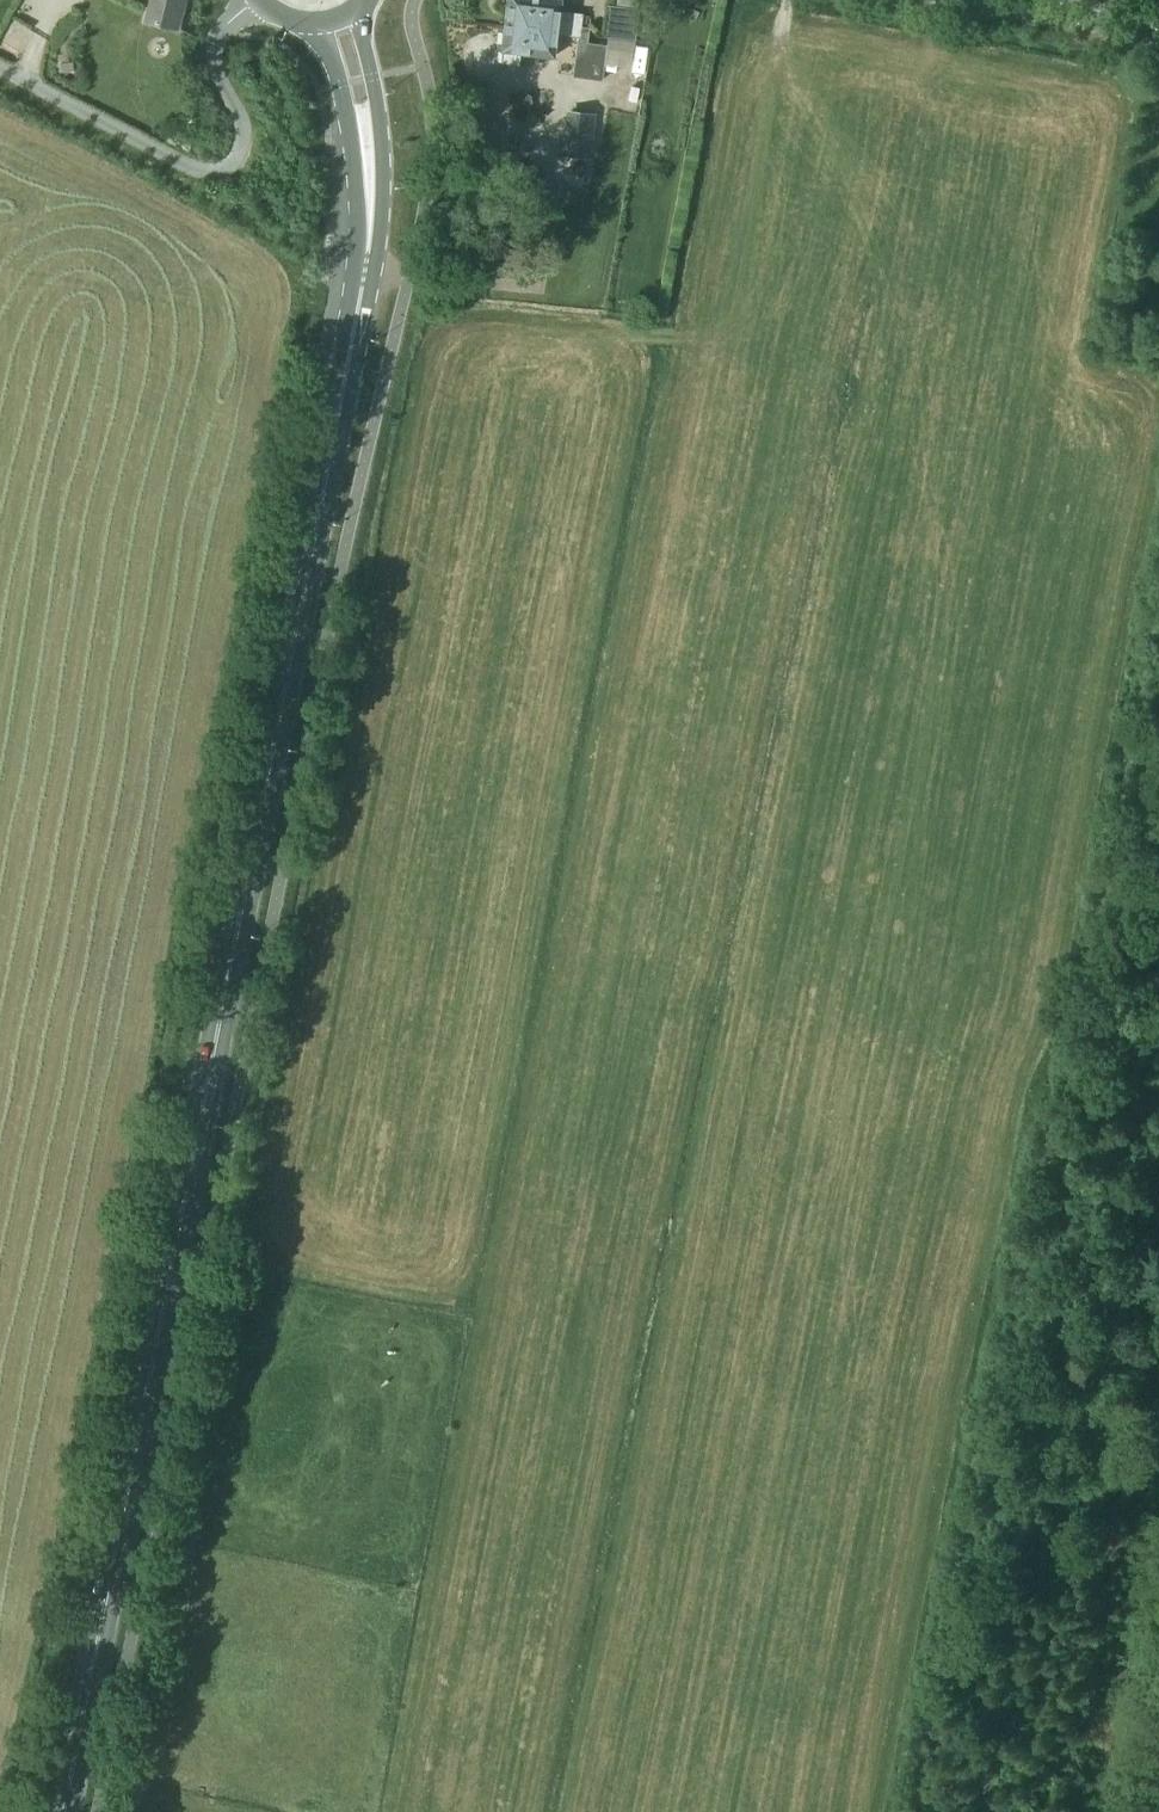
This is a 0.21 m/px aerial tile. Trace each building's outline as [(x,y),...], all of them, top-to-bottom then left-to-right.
[(175,29),(182,0),(150,0),(145,22),(175,29)] [(500,52),(502,52),(501,64),(518,66),(519,54),(552,58),(555,35),(577,37),(572,77),(601,80),(605,46),(586,44),(588,28),(580,27),(582,14),(568,13),(559,12),(561,0),(559,0),(506,0),(500,52)] [(638,10),(606,6),(602,37),(634,41),(638,10)] [(564,155),(588,158),(593,115),(569,112),(564,155)]
